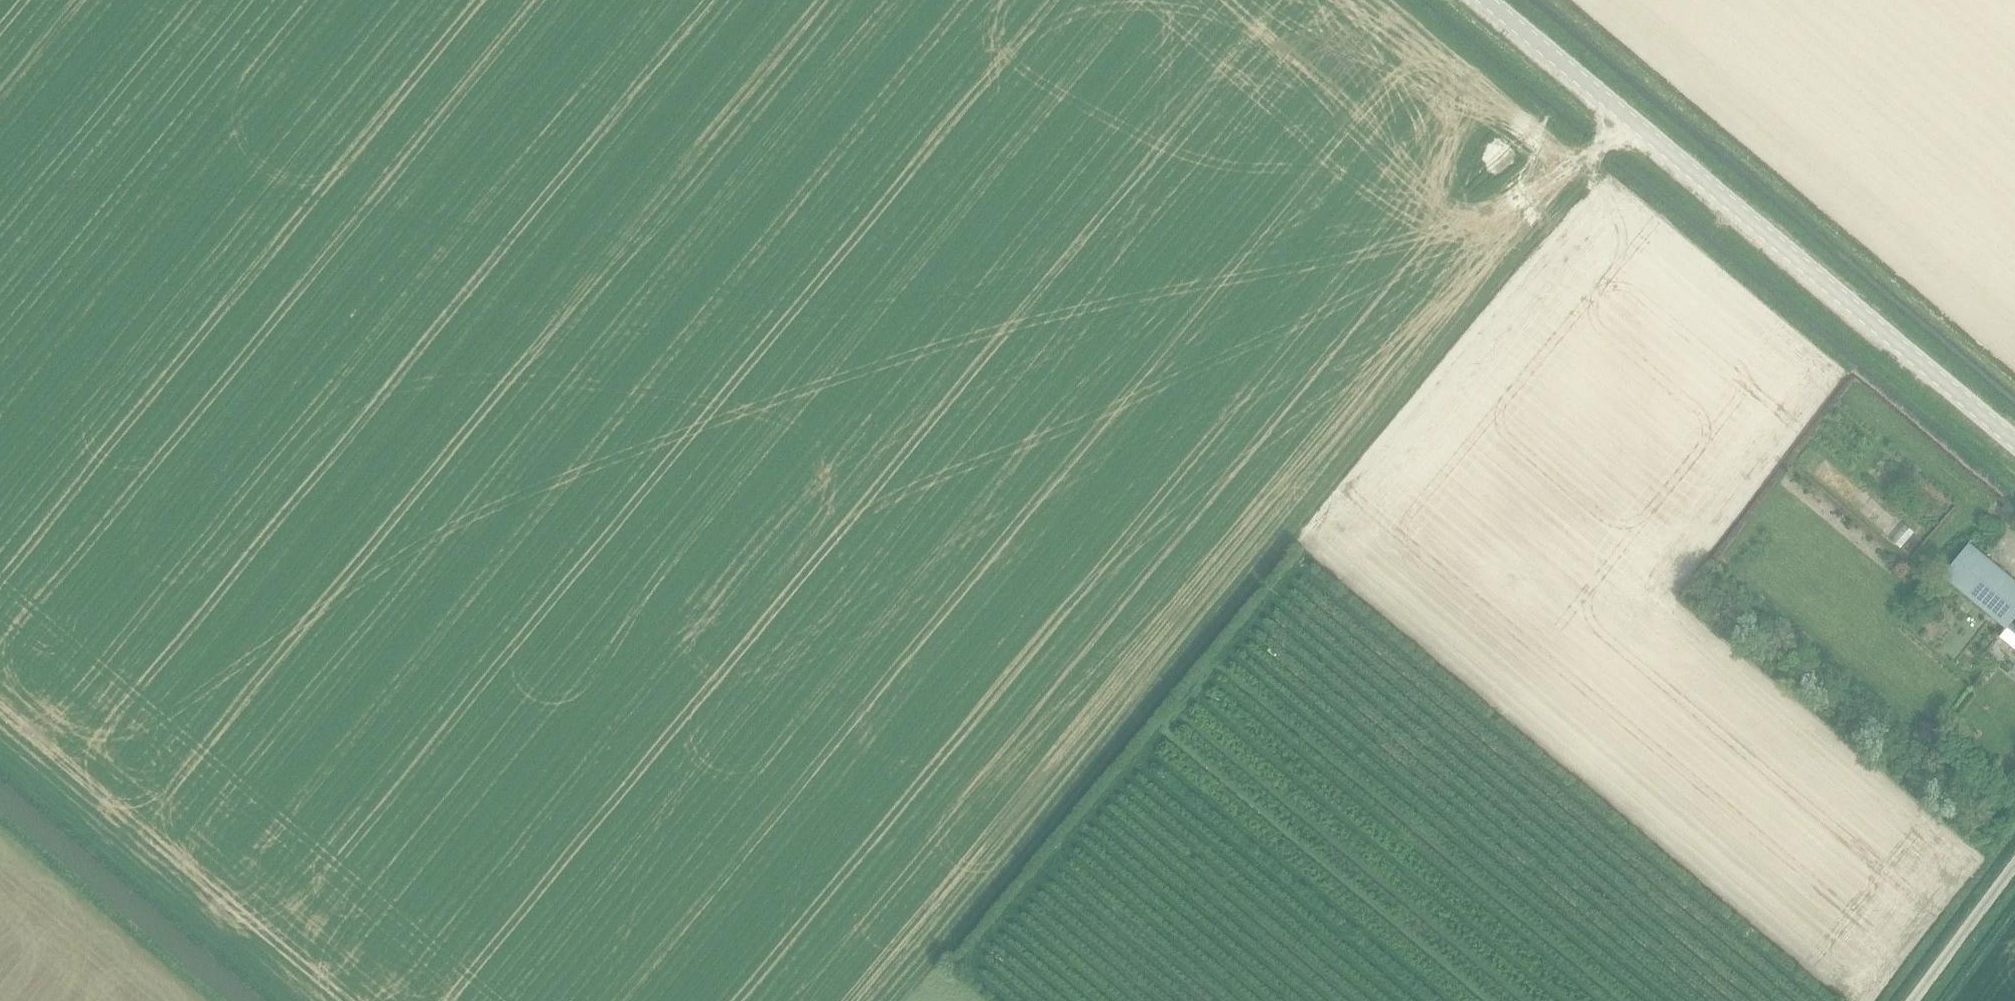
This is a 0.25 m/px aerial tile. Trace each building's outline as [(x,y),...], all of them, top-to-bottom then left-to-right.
[(1900,548),(1913,532),(1904,524),(1891,540),(1900,548)] [(2014,616),(2014,582),(1968,543),(1941,575),(2005,628),(2014,616)] [(2005,628),(2000,634),(2001,634),(1999,637),(2014,650),(2014,616),(2005,628)]
